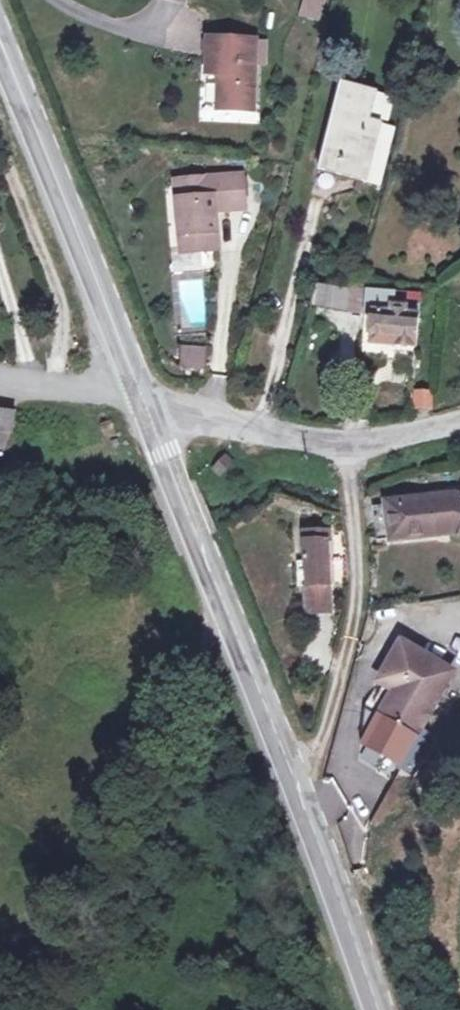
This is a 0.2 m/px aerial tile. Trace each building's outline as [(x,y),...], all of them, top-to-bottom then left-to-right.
[(327,0),(302,0),(298,15),(320,22),(327,0)] [(216,107),(253,109),(256,39),(208,37),(208,72),(218,73),(216,107)] [(351,80),(341,79),(329,128),(337,130),(351,80)] [(354,116),(362,83),(351,80),(337,130),(329,128),(318,167),(377,182),(391,125),(354,116)] [(245,205),(241,172),(173,182),(185,253),(221,247),(215,210),(245,205)] [(372,343),(417,345),(420,295),(366,293),(365,313),(374,314),(372,343)] [(211,343),(188,336),(183,355),(206,362),(211,343)] [(432,409),(433,393),(418,393),(417,409),(432,409)] [(18,432),(19,415),(2,415),(2,430),(1,437),(18,438),(18,432)] [(4,495),(14,495),(22,493),(31,489),(37,483),(42,476),(44,469),(45,461),(45,454),(43,448),(40,443),(35,438),(27,434),(18,432),(18,438),(1,437),(2,430),(0,430),(0,493),(4,495)] [(230,462),(225,456),(212,467),(217,473),(230,462)] [(377,507),(379,538),(444,533),(459,537),(459,499),(377,507)] [(330,542),(328,530),(304,534),(307,561),(310,586),(311,611),(332,610),(327,560),(329,560),(327,542),(330,542)] [(307,561),(300,562),(302,586),(310,586),(307,561)] [(370,744),(404,761),(417,735),(426,712),(444,666),(396,642),(376,682),(395,691),(381,718),(383,719),(370,744)] [(364,741),(370,744),(383,719),(381,718),(376,715),(364,741)]
